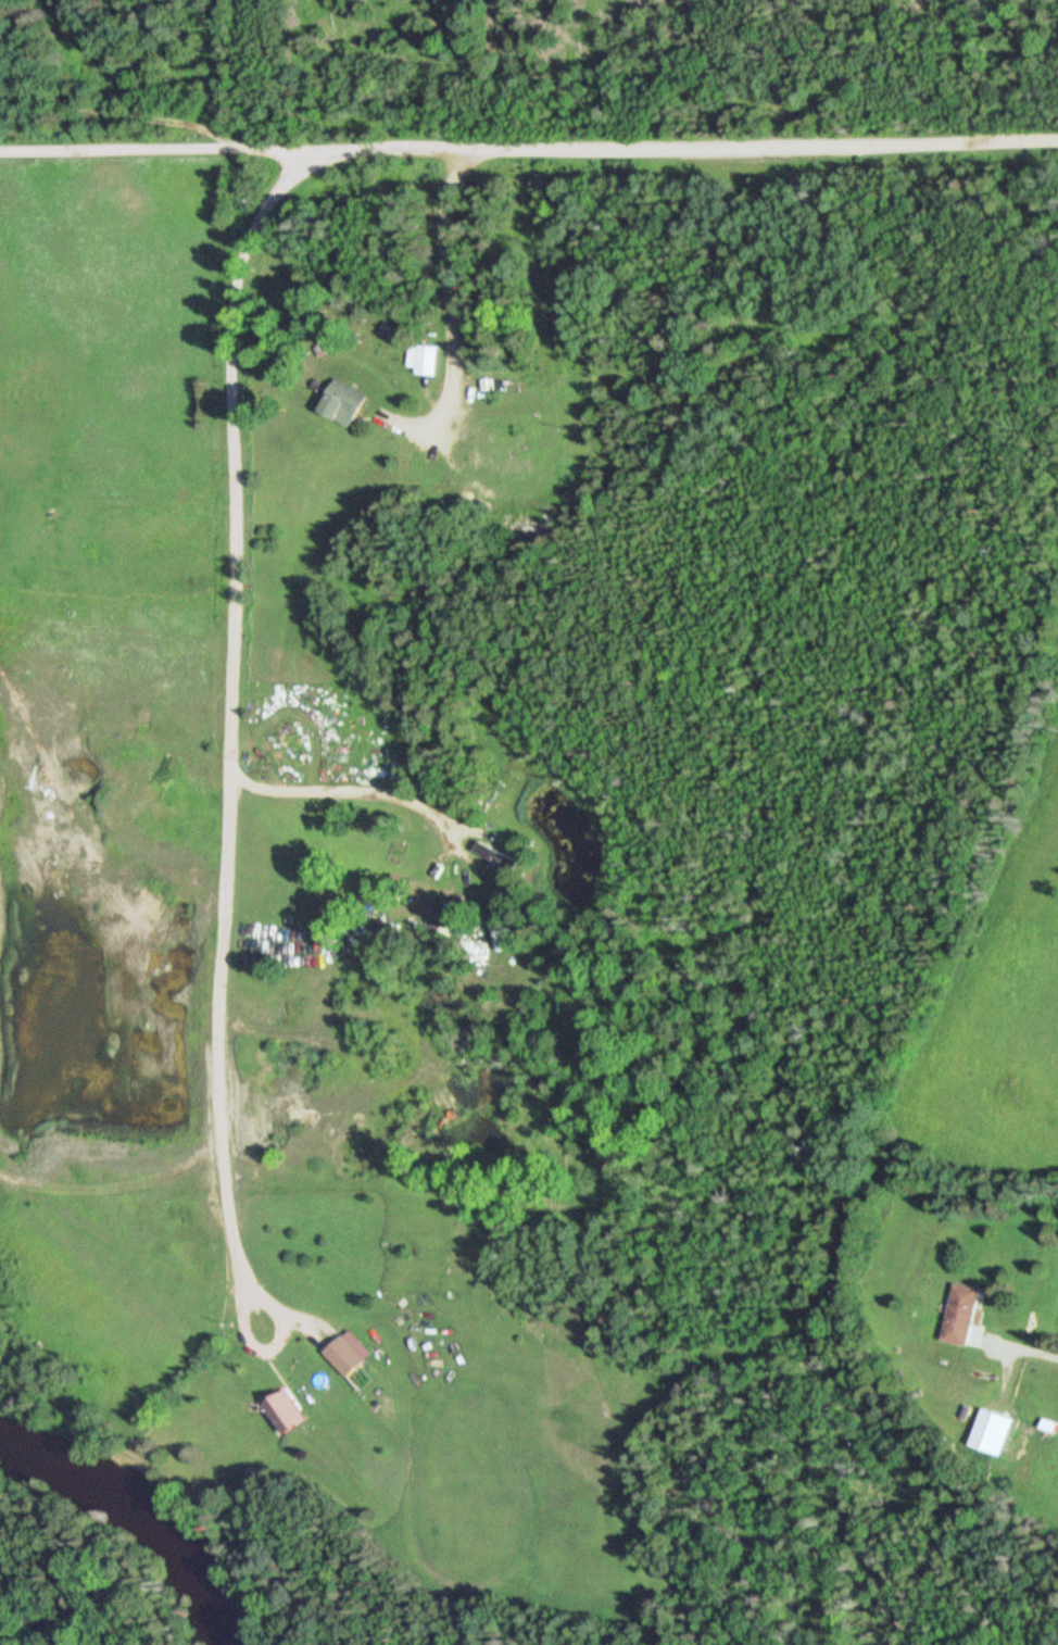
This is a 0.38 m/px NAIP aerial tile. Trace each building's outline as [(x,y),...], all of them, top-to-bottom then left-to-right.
[(437,347),(416,347),(416,378),(436,378),(437,347)] [(354,430),(368,397),(336,383),(321,416),(354,430)] [(472,850),(497,867),(504,857),(479,840),(472,850)] [(941,1342),(968,1347),(978,1289),(952,1284),(941,1342)] [(371,1355),(347,1330),(323,1353),(347,1378),(371,1355)] [(263,1405),(285,1436),(307,1421),(285,1390),(263,1405)] [(1002,1457),(1014,1419),(982,1409),(970,1447),(1002,1457)]
